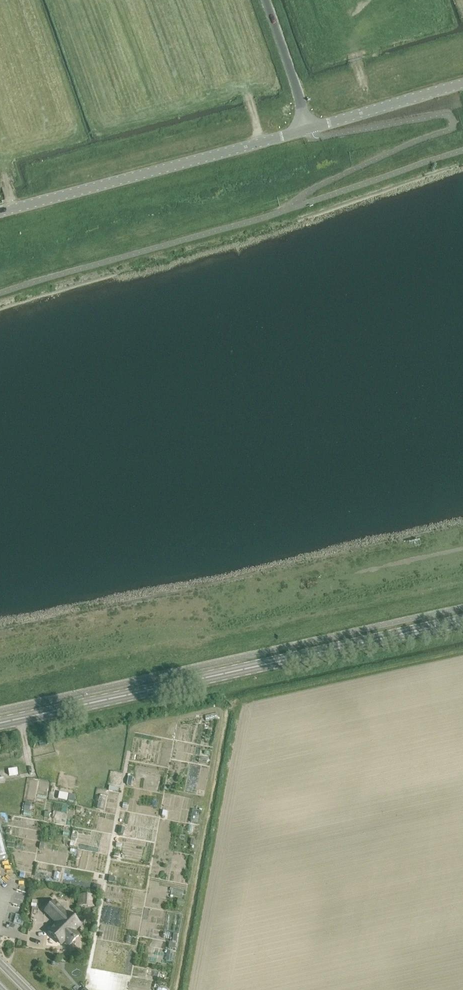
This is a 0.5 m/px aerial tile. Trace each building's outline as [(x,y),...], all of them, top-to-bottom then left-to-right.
[(96,897),(78,895),(77,907),(95,909),(96,897)] [(45,912),(58,925),(49,933),(61,945),(65,941),(70,946),(79,937),(74,932),(80,926),(68,914),(67,915),(55,903),(45,912)]
